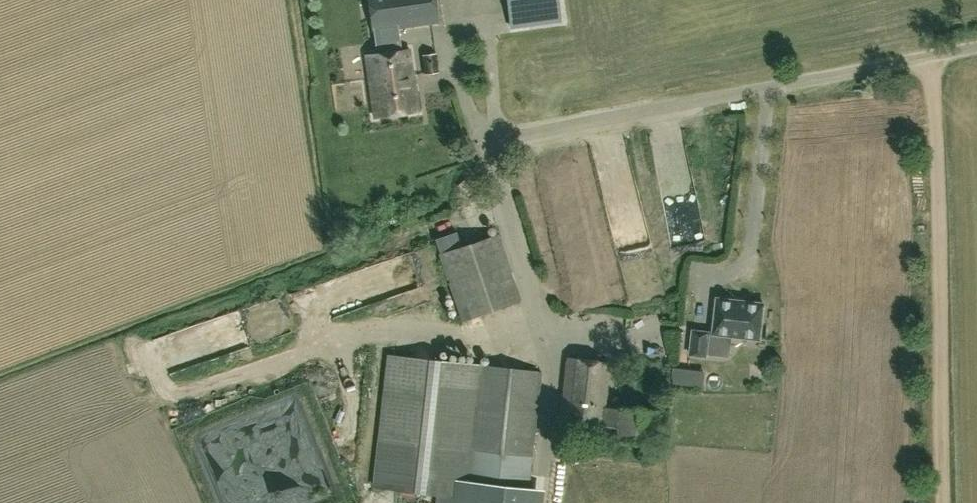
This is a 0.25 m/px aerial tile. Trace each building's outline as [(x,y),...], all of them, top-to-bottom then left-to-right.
[(435,0),(374,0),(378,31),(439,22),(435,0)] [(560,15),(558,0),(507,0),(510,21),(560,15)] [(375,118),(419,111),(410,48),(366,54),(375,118)] [(425,73),(438,72),(436,53),(423,54),(425,73)] [(463,320),(520,301),(497,234),(440,253),(463,320)] [(760,337),(764,301),(718,295),(713,332),(760,337)] [(707,355),(709,331),(692,329),(690,354),(707,355)] [(374,488),(383,489),(398,490),(439,495),(438,502),(526,502),(528,485),(529,476),(531,456),(541,371),(480,364),(390,354),(380,438),(374,488)] [(622,410),(605,408),(611,362),(567,356),(560,420),(603,425),(603,424),(620,426),(618,439),(649,442),(653,411),(622,408),(622,410)]
